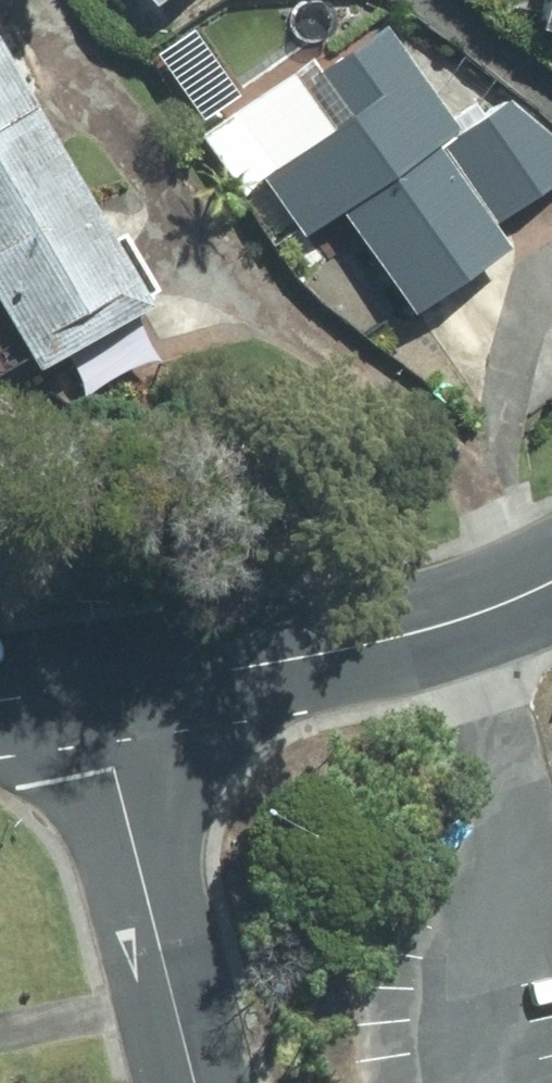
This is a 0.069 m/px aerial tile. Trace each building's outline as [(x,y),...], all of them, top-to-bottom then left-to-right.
[(364,16),(362,0),(332,0),(326,1),(330,22),(364,16)] [(534,29),(551,33),(551,0),(541,0),(534,29)] [(410,313),(506,249),(491,226),(551,184),(551,139),(505,99),(481,116),(471,102),(446,119),(383,26),(306,79),(335,123),(259,175),(301,239),(341,210),(410,313)] [(47,131),(0,48),(0,158),(47,131)] [(0,158),(0,322),(28,373),(146,306),(47,131),(0,158)]
